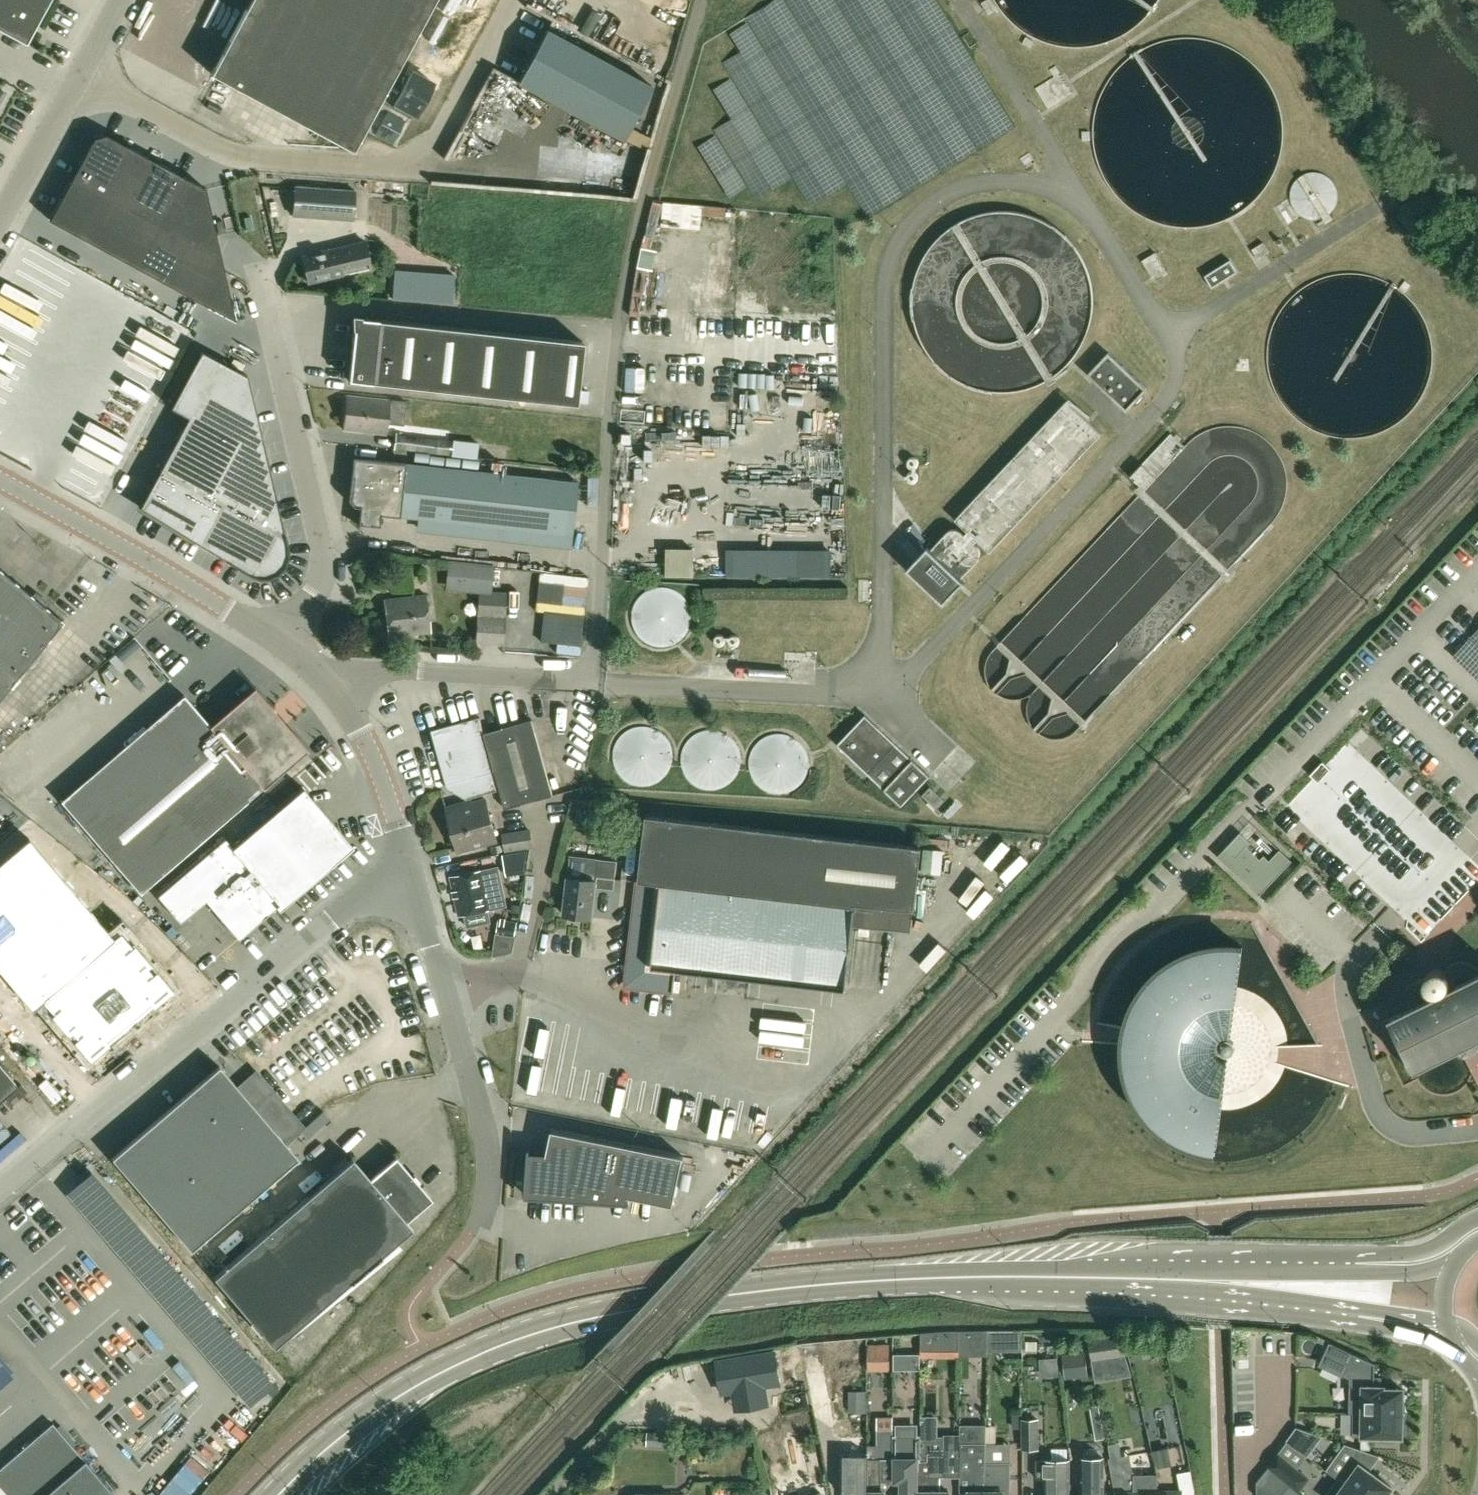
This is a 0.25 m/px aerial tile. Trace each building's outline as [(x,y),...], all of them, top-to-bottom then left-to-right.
[(27,44),(51,0),(0,0),(0,30),(27,44)] [(433,0),(250,0),(210,73),(352,150),(433,0)] [(989,15),(995,11),(989,0),(986,0),(982,3),(989,15)] [(546,29),(517,82),(623,140),(652,86),(546,29)] [(1026,37),(1023,43),(1031,47),(1034,41),(1026,37)] [(52,221),(237,322),(208,190),(109,136),(96,140),(52,221)] [(353,219),(355,189),(295,185),(293,215),(353,219)] [(386,199),(370,203),(373,214),(389,210),(386,199)] [(362,241),(301,256),(308,283),(342,274),(340,267),(367,261),(362,241)] [(1264,242),(1252,249),(1258,259),(1269,252),(1264,242)] [(1156,253),(1143,260),(1153,277),(1166,269),(1156,253)] [(1207,276),(1214,287),(1238,272),(1231,261),(1207,276)] [(577,404),(583,342),(379,320),(379,319),(355,316),(353,334),(350,333),(349,346),(352,347),(348,380),(372,382),(372,381),(577,404)] [(149,488),(139,507),(192,539),(190,541),(192,542),(193,539),(229,561),(229,562),(250,575),(256,577),(260,578),(266,578),(270,577),(276,574),(279,572),(284,568),(286,564),(288,558),(289,554),(288,548),(288,544),(266,453),(248,375),(201,350),(170,408),(188,417),(175,441),(162,465),(150,487),(147,485),(147,487),(149,488)] [(1092,374),(1097,379),(1128,410),(1148,388),(1112,353),(1092,374)] [(798,425),(798,434),(826,433),(824,394),(764,397),(765,426),(798,425)] [(386,434),(389,401),(346,395),(343,429),(386,434)] [(392,397),(392,413),(404,413),(405,398),(392,397)] [(1106,432),(1072,399),(958,518),(931,547),(966,580),(1106,432)] [(394,448),(451,455),(453,440),(396,434),(394,448)] [(453,435),(452,450),(478,452),(479,437),(453,435)] [(377,526),(379,514),(436,521),(570,535),(576,483),(351,458),(346,499),(351,506),(358,507),(356,524),(377,526)] [(1131,476),(1144,489),(1156,476),(1142,464),(1131,476)] [(843,481),(743,482),(743,513),(843,512),(843,481)] [(728,570),(834,568),(833,536),(728,538),(728,570)] [(664,569),(691,569),(692,538),(664,538),(664,569)] [(911,568),(946,601),(966,580),(931,547),(911,568)] [(490,591),(493,567),(449,563),(447,587),(490,591)] [(63,622),(0,571),(0,699),(63,622)] [(696,612),(696,606),(694,600),(691,595),(688,591),(684,588),(679,585),(674,583),(667,582),(658,584),(652,587),(647,590),(643,595),(640,600),(638,606),(638,611),(638,615),(639,620),(641,625),(644,630),(649,635),(654,638),(660,640),(665,641),(670,641),(677,639),(682,637),(687,633),(691,628),(694,623),(696,618),(696,612)] [(507,595),(478,593),(475,641),(504,643),(507,595)] [(389,637),(431,632),(426,595),(384,599),(389,637)] [(1452,653),(1477,678),(1477,624),(1452,653)] [(264,788),(308,750),(254,688),(210,726),(184,695),(61,802),(142,894),(264,788)] [(837,745),(868,774),(903,806),(931,777),(865,715),(837,745)] [(505,808),(553,794),(532,720),(484,733),(479,717),(432,730),(448,788),(466,799),(500,789),(505,808)] [(678,755),(678,754),(677,748),(675,742),(673,737),(668,732),(664,729),(657,725),(652,724),(646,724),(640,725),(635,726),(629,730),(625,734),(621,739),(619,744),(617,750),(617,755),(618,760),(619,765),(622,771),(625,774),(629,778),(634,781),(640,783),(646,784),(652,784),(657,783),(663,780),(667,777),(672,772),(674,768),(677,760),(678,755)] [(746,759),(746,758),(745,752),(743,746),(740,741),(735,735),(730,732),(725,730),(720,728),(714,728),(707,729),(702,731),(697,734),(693,738),(689,743),(687,747),(686,752),(685,758),(686,763),(687,769),(689,774),(693,778),(698,783),(704,786),(709,788),(714,788),(720,788),(725,787),(732,784),(735,781),(739,776),(743,771),(745,765),(746,759)] [(815,762),(814,756),(813,751),(810,746),(807,741),(801,736),(797,734),(789,732),(785,731),(780,732),(774,733),(768,736),(764,740),(760,744),(757,748),(755,756),(754,761),(756,771),(758,776),(762,782),(767,786),(771,789),(776,791),(783,792),(789,792),(794,790),(800,788),(805,784),(810,778),(813,773),(814,768),(815,762)] [(1313,776),(1286,805),(1407,920),(1406,926),(1421,941),(1430,932),(1430,930),(1477,880),(1477,864),(1348,741),(1326,763),(1323,760),(1310,773),(1313,776)] [(556,747),(561,768),(571,766),(565,745),(556,747)] [(945,800),(931,786),(922,795),(936,809),(945,800)] [(329,866),(326,863),(347,845),(302,793),(305,790),(303,787),(233,846),(225,837),(157,895),(180,921),(205,900),(238,938),(276,906),(279,909),(329,866)] [(458,849),(497,839),(485,798),(462,805),(463,809),(448,813),(458,849)] [(676,966),(845,985),(854,901),(915,908),(922,844),(645,813),(626,983),(674,989),(676,966)] [(534,846),(531,830),(503,835),(506,851),(534,846)] [(88,1055),(170,989),(156,972),(154,974),(146,965),(149,962),(135,946),(134,946),(121,931),(115,936),(32,834),(0,860),(0,966),(32,1006),(43,997),(54,1011),(53,1012),(67,1028),(69,1026),(77,1036),(75,1038),(88,1055)] [(1264,854),(1260,857),(1246,844),(1236,855),(1226,846),(1218,854),(1228,864),(1229,863),(1220,854),(1226,848),(1266,886),(1259,893),(1260,894),(1292,859),(1280,848),(1269,859),(1264,854)] [(508,871),(526,867),(528,850),(504,855),(508,871)] [(976,888),(995,868),(976,850),(957,871),(976,888)] [(569,874),(565,911),(594,914),(596,887),(614,889),(617,862),(611,861),(587,859),(571,857),(569,874)] [(1009,857),(993,873),(1002,883),(1019,867),(1009,857)] [(491,922),(489,910),(494,908),(493,904),(507,901),(500,866),(486,868),(452,875),(460,915),(465,914),(467,926),(491,922)] [(946,903),(947,875),(927,874),(926,903),(946,903)] [(497,935),(515,938),(517,922),(499,919),(497,935)] [(1217,1051),(1219,1050),(1222,1054),(1227,1056),(1231,1055),(1235,1051),(1235,1046),(1233,1041),(1229,1039),(1223,1039),(1219,1042),(1218,1042),(1223,1038),(1230,1037),(1230,1036),(1231,1036),(1243,947),(1224,946),(1206,948),(1188,953),(1172,962),(1157,973),(1144,987),(1134,1002),(1127,1019),(1123,1038),(1123,1056),(1125,1074),(1131,1092),(1140,1108),(1151,1123),(1165,1135),(1181,1145),(1198,1152),(1216,1155),(1228,1059),(1227,1059),(1227,1058),(1221,1056),(1217,1051)] [(1445,970),(1439,968),(1434,969),(1429,971),(1425,975),(1423,981),(1416,981),(1409,984),(1404,990),(1401,996),(1401,1003),(1403,1010),(1385,1019),(1409,1068),(1477,1034),(1477,968),(1476,966),(1470,962),(1463,960),(1456,961),(1449,965),(1445,970)] [(785,1024),(785,1040),(814,1041),(814,1025),(785,1024)] [(766,1039),(767,1053),(792,1053),(791,1038),(766,1039)] [(17,1084),(0,1064),(0,1099),(17,1084)] [(190,1249),(298,1157),(219,1064),(111,1156),(190,1249)] [(534,1064),(528,1093),(540,1096),(546,1067),(534,1064)] [(276,1092),(297,1086),(292,1069),(271,1075),(276,1092)] [(694,1128),(700,1097),(672,1091),(666,1123),(694,1128)] [(327,1108),(304,1125),(314,1138),(337,1121),(327,1108)] [(591,1200),(594,1188),(673,1205),(684,1156),(552,1129),(547,1152),(531,1151),(531,1148),(529,1148),(526,1197),(591,1200)] [(405,1220),(430,1198),(395,1157),(370,1178),(352,1158),(214,1277),(273,1346),(411,1228),(405,1220)] [(224,1311),(193,1332),(212,1360),(218,1356),(245,1395),(270,1378),(224,1311)] [(937,1332),(921,1332),(921,1349),(937,1349),(937,1332)] [(959,1332),(959,1352),(969,1352),(969,1332),(959,1332)] [(1006,1332),(1006,1348),(1022,1348),(1022,1332),(1006,1332)] [(1089,1341),(1092,1361),(1093,1361),(1097,1381),(1131,1375),(1125,1356),(1122,1336),(1110,1338),(1089,1341)] [(1330,1342),(1319,1365),(1340,1375),(1342,1372),(1351,1352),(1330,1342)] [(894,1370),(893,1344),(871,1345),(872,1371),(894,1370)] [(717,1362),(722,1392),(780,1383),(775,1352),(717,1362)] [(1372,1386),(1372,1377),(1375,1378),(1375,1363),(1351,1352),(1342,1372),(1353,1377),(1353,1386),(1351,1386),(1350,1412),(1405,1413),(1405,1400),(1402,1400),(1403,1389),(1383,1388),(1383,1386),(1372,1386)] [(1063,1356),(1065,1370),(1086,1367),(1084,1353),(1063,1356)] [(14,1371),(0,1355),(0,1384),(14,1371)] [(130,1393),(91,1429),(109,1448),(148,1412),(130,1393)] [(1370,1436),(1402,1437),(1402,1426),(1405,1426),(1405,1413),(1350,1412),(1350,1413),(1353,1413),(1352,1436),(1361,1436),(1370,1436)] [(886,1491),(882,1491),(882,1458),(894,1458),(894,1435),(894,1416),(878,1416),(878,1443),(868,1443),(868,1467),(868,1494),(886,1494),(886,1491)] [(1023,1428),(1023,1448),(1038,1448),(1038,1419),(1023,1419),(1023,1428)] [(51,1423),(0,1467),(0,1494),(114,1494),(51,1423)] [(1104,1426),(1095,1427),(1097,1439),(1106,1438),(1104,1426)] [(648,1432),(647,1444),(667,1446),(668,1434),(648,1432)] [(894,1458),(894,1479),(903,1479),(903,1490),(902,1490),(902,1494),(920,1494),(920,1467),(922,1467),(922,1460),(922,1435),(894,1435),(894,1458)] [(961,1442),(961,1440),(944,1441),(944,1435),(922,1435),(922,1460),(922,1467),(920,1467),(920,1494),(950,1494),(950,1491),(939,1491),(939,1475),(944,1475),(944,1474),(961,1474),(960,1468),(961,1442)] [(1286,1440),(1307,1456),(1315,1445),(1289,1436),(1286,1440)] [(1370,1436),(1361,1436),(1361,1449),(1370,1449),(1370,1436)] [(834,1438),(821,1441),(827,1468),(840,1466),(834,1438)] [(961,1442),(960,1468),(970,1468),(970,1491),(969,1491),(969,1494),(986,1494),(986,1467),(985,1467),(985,1442),(961,1442)] [(1362,1494),(1386,1494),(1392,1487),(1369,1470),(1380,1455),(1359,1448),(1338,1477),(1362,1494)] [(1290,1485),(1297,1491),(1308,1478),(1297,1468),(1278,1452),(1268,1466),(1269,1467),(1290,1485)] [(1157,1490),(1156,1472),(1130,1473),(1126,1454),(1108,1457),(1115,1494),(1157,1494),(1157,1490)] [(1103,1457),(1082,1457),(1081,1494),(1103,1494),(1103,1457)] [(1035,1477),(1044,1477),(1044,1494),(1070,1494),(1070,1459),(1069,1459),(1051,1459),(1036,1459),(1035,1477)] [(1010,1463),(986,1463),(986,1494),(1010,1494),(1010,1463)] [(868,1467),(859,1467),(859,1490),(851,1490),(851,1494),(868,1494),(868,1467)] [(1269,1467),(1256,1482),(1257,1494),(1282,1494),(1290,1485),(1269,1467)] [(1325,1494),(1362,1494),(1338,1477),(1325,1494)]
